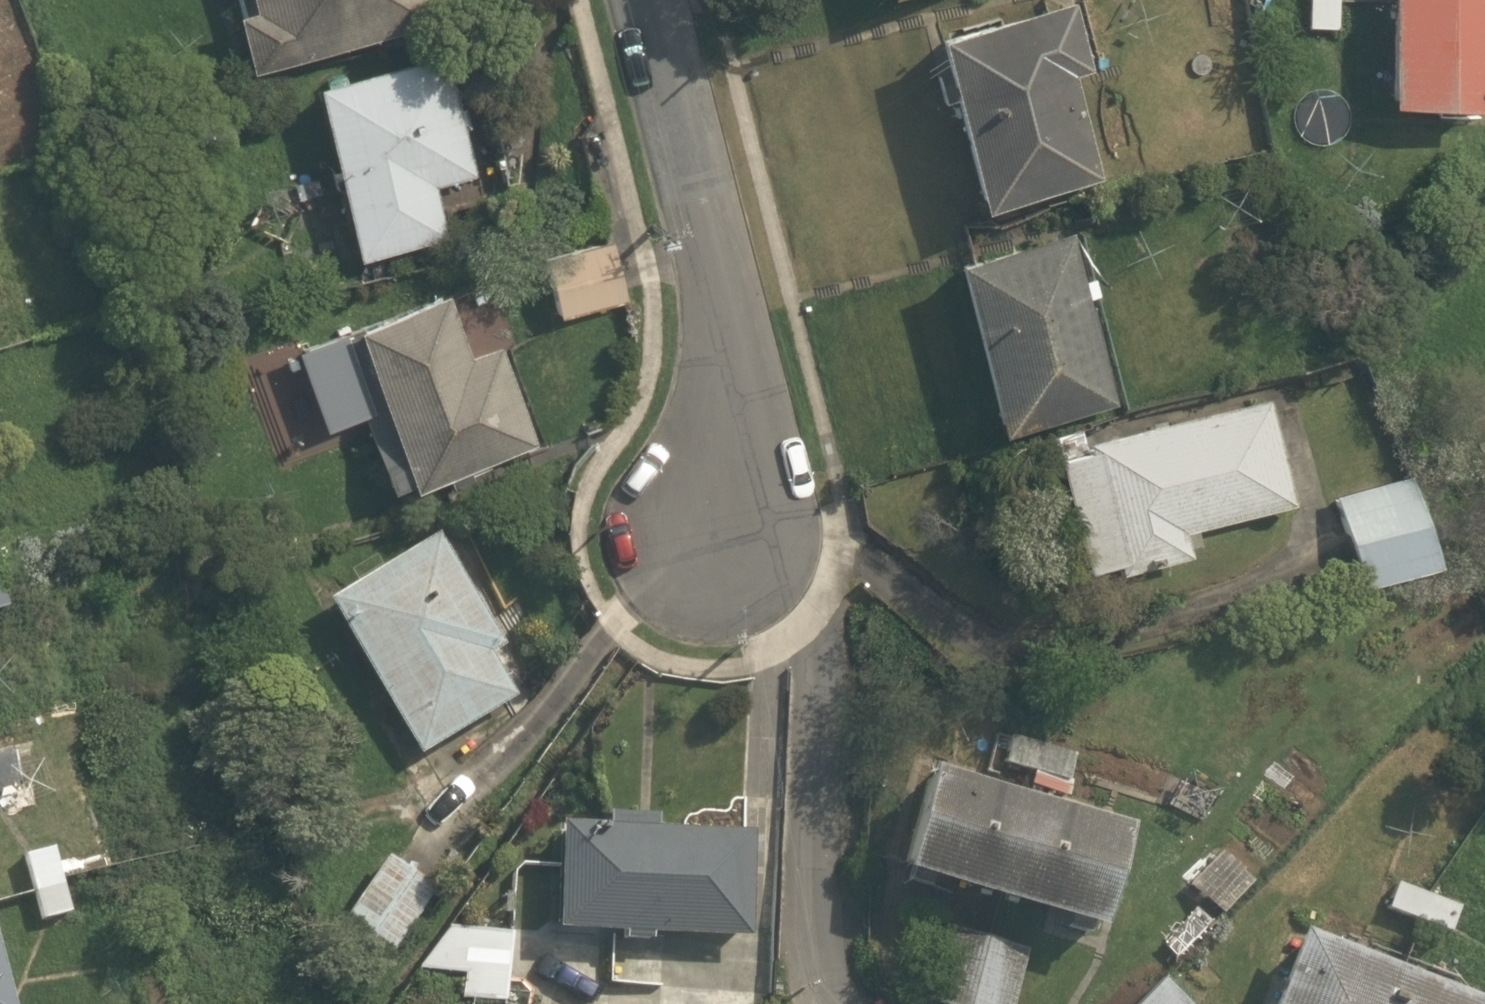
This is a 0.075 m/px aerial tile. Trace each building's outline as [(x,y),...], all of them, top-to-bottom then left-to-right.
[(250,73),(436,24),(429,0),(248,0),(251,10),(235,14),(250,73)] [(1334,0),(1306,0),(1306,31),(1334,31),(1334,0)] [(1380,104),(1484,105),(1484,0),(1381,0),(1380,104)] [(936,38),(979,211),(1101,180),(1074,74),(1093,70),(1076,2),(936,38)] [(356,260),(357,263),(446,240),(432,186),(474,176),(443,55),(313,88),(356,260)] [(956,265),(1000,436),(1117,406),(1073,236),(956,265)] [(547,257),(560,316),(623,302),(610,243),(547,257)] [(354,328),(412,491),(536,447),(501,346),(468,358),(446,295),(354,328)] [(1057,459),(1084,572),(1187,548),(1183,531),(1291,506),(1266,399),(1086,440),(1088,452),(1057,459)] [(1334,496),(1360,583),(1430,562),(1405,475),(1334,496)] [(327,605),(417,756),(517,697),(492,656),(505,648),(439,538),(327,605)] [(1074,756),(1010,738),(1002,766),(1029,773),(1025,785),(1063,796),(1074,756)] [(1144,829),(941,768),(909,874),(1113,935),(1144,829)] [(557,936),(746,941),(750,832),(560,826),(557,936)] [(1216,849),(1187,887),(1224,915),(1253,877),(1216,849)] [(67,919),(48,852),(25,858),(44,925),(67,919)] [(340,926),(387,958),(431,894),(384,862),(340,926)] [(1456,907),(1393,885),(1385,910),(1447,932),(1456,907)] [(511,934),(445,927),(414,969),(465,974),(463,998),(504,1002),(511,934)] [(941,928),(920,1001),(930,1003),(1010,1003),(1025,952),(941,928)] [(1295,937),(1271,1003),(1476,1003),(1295,937)] [(1162,979),(1138,1003),(1187,1003),(1162,979)]
